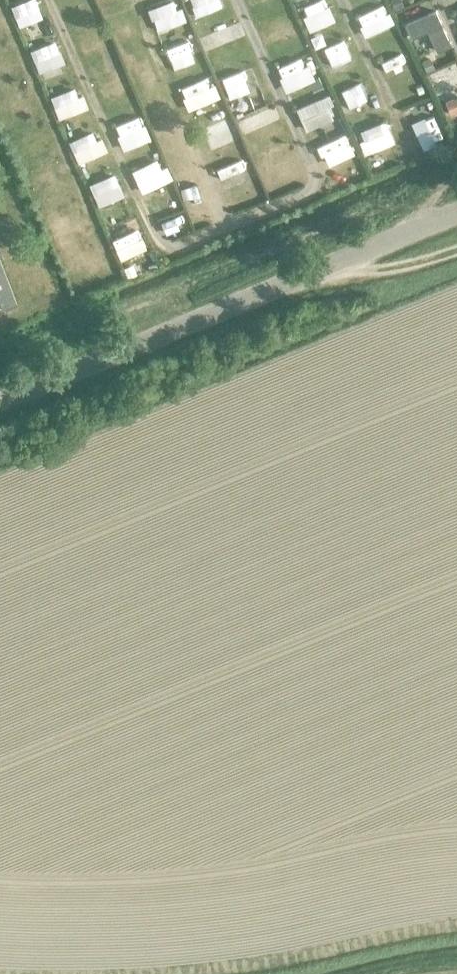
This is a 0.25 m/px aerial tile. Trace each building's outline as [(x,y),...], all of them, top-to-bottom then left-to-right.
[(211,14),(206,0),(182,0),(176,2),(183,24),(211,14)] [(265,1),(265,0),(239,0),(243,10),(265,1)] [(394,9),(403,5),(400,0),(390,0),(394,9)] [(313,4),(289,14),(299,38),(323,29),(313,4)] [(6,33),(29,28),(24,6),(1,11),(6,33)] [(349,18),(357,40),(376,33),(368,11),(349,18)] [(142,16),(148,41),(165,37),(159,12),(142,16)] [(435,14),(405,27),(411,42),(427,35),(437,56),(451,50),(435,14)] [(194,41),(200,66),(222,61),(215,36),(194,41)] [(179,46),(155,52),(160,73),(184,67),(179,46)] [(332,47),(312,54),(320,74),(340,67),(332,47)] [(21,56),(27,79),(50,73),(44,49),(21,56)] [(429,57),(421,62),(426,72),(434,68),(429,57)] [(379,89),(400,80),(390,59),(369,68),(379,89)] [(217,106),(238,98),(230,77),(208,85),(217,106)] [(201,82),(168,92),(175,117),(208,107),(201,82)] [(330,96),(337,117),(358,110),(351,89),(330,96)] [(67,93),(38,103),(47,127),(75,117),(67,93)] [(11,115),(3,94),(0,95),(0,118),(11,115)] [(445,101),(450,115),(456,113),(456,97),(445,101)] [(391,115),(396,137),(423,132),(418,109),(391,115)] [(256,118),(229,125),(232,137),(259,130),(256,118)] [(215,125),(195,133),(203,153),(223,145),(215,125)] [(346,139),(355,162),(385,151),(376,127),(346,139)] [(311,145),(327,138),(323,129),(307,137),(311,145)] [(66,173),(95,160),(85,137),(56,149),(66,173)] [(316,162),(340,151),(335,141),(311,152),(316,162)] [(371,162),(358,167),(363,180),(376,175),(371,162)] [(230,166),(202,177),(211,198),(238,187),(230,166)] [(82,191),(88,209),(105,203),(99,185),(82,191)] [(120,254),(131,250),(122,227),(97,236),(109,270),(124,264),(120,254)] [(1,311),(16,305),(0,263),(0,308),(1,311)]
